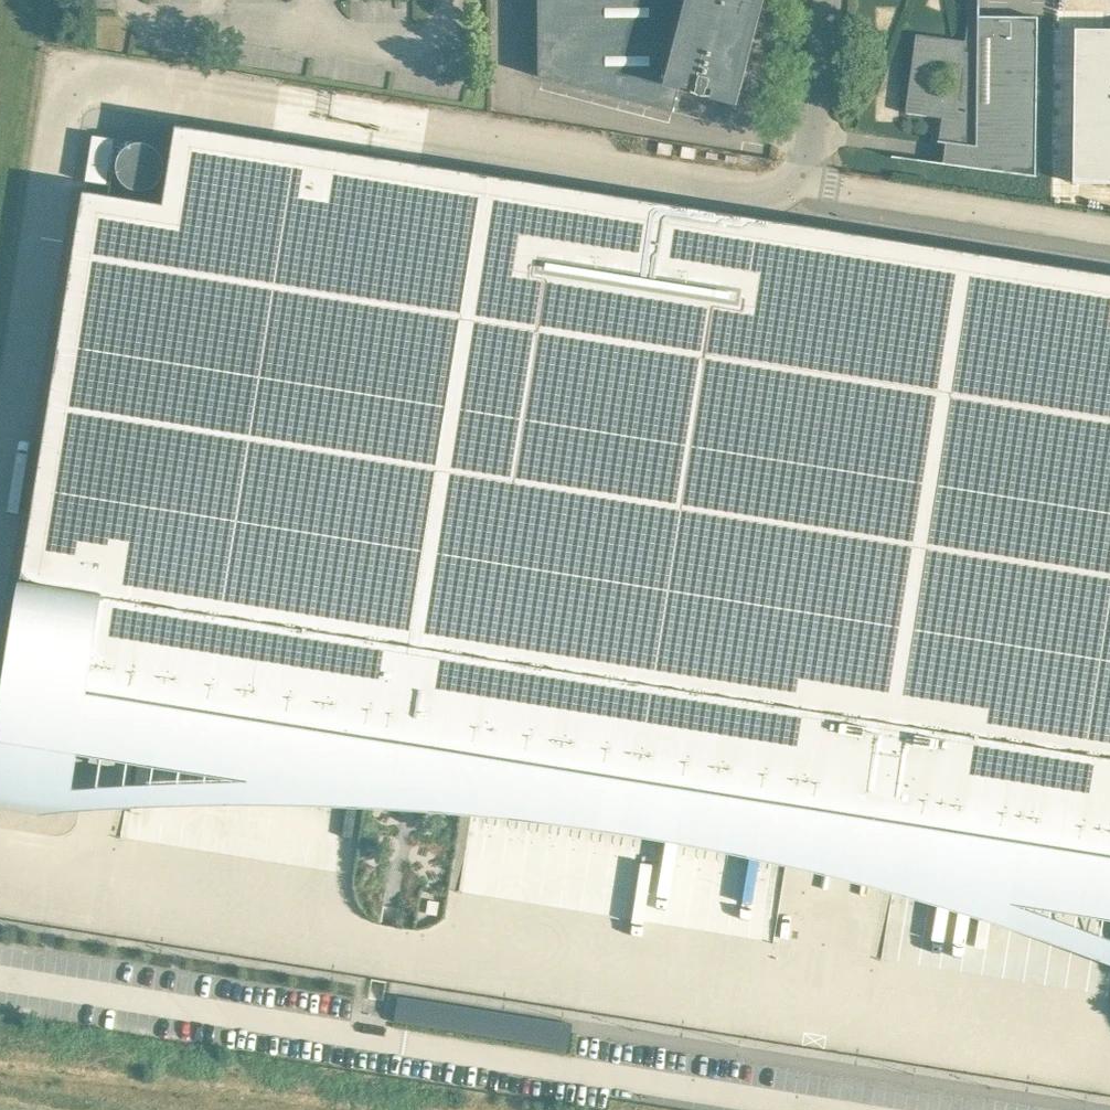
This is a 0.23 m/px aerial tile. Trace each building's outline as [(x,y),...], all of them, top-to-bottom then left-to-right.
[(540,76),(673,111),(679,87),(691,90),(699,94),(709,95),(709,93),(705,93),(707,86),(730,92),(754,0),(539,0),(540,76)] [(905,112),(942,117),(939,139),(938,139),(937,141),(945,142),(943,161),(886,154),(886,155),(1036,175),(1032,16),(979,15),(979,0),(978,0),(977,45),(965,44),(965,40),(917,33),(905,112)] [(1109,182),(1109,28),(1074,27),(1072,182),(1109,182)] [(0,707),(0,728),(1109,905),(1109,273),(176,123),(163,202),(83,189),(0,707)] [(109,184),(117,138),(93,134),(85,180),(109,184)]
